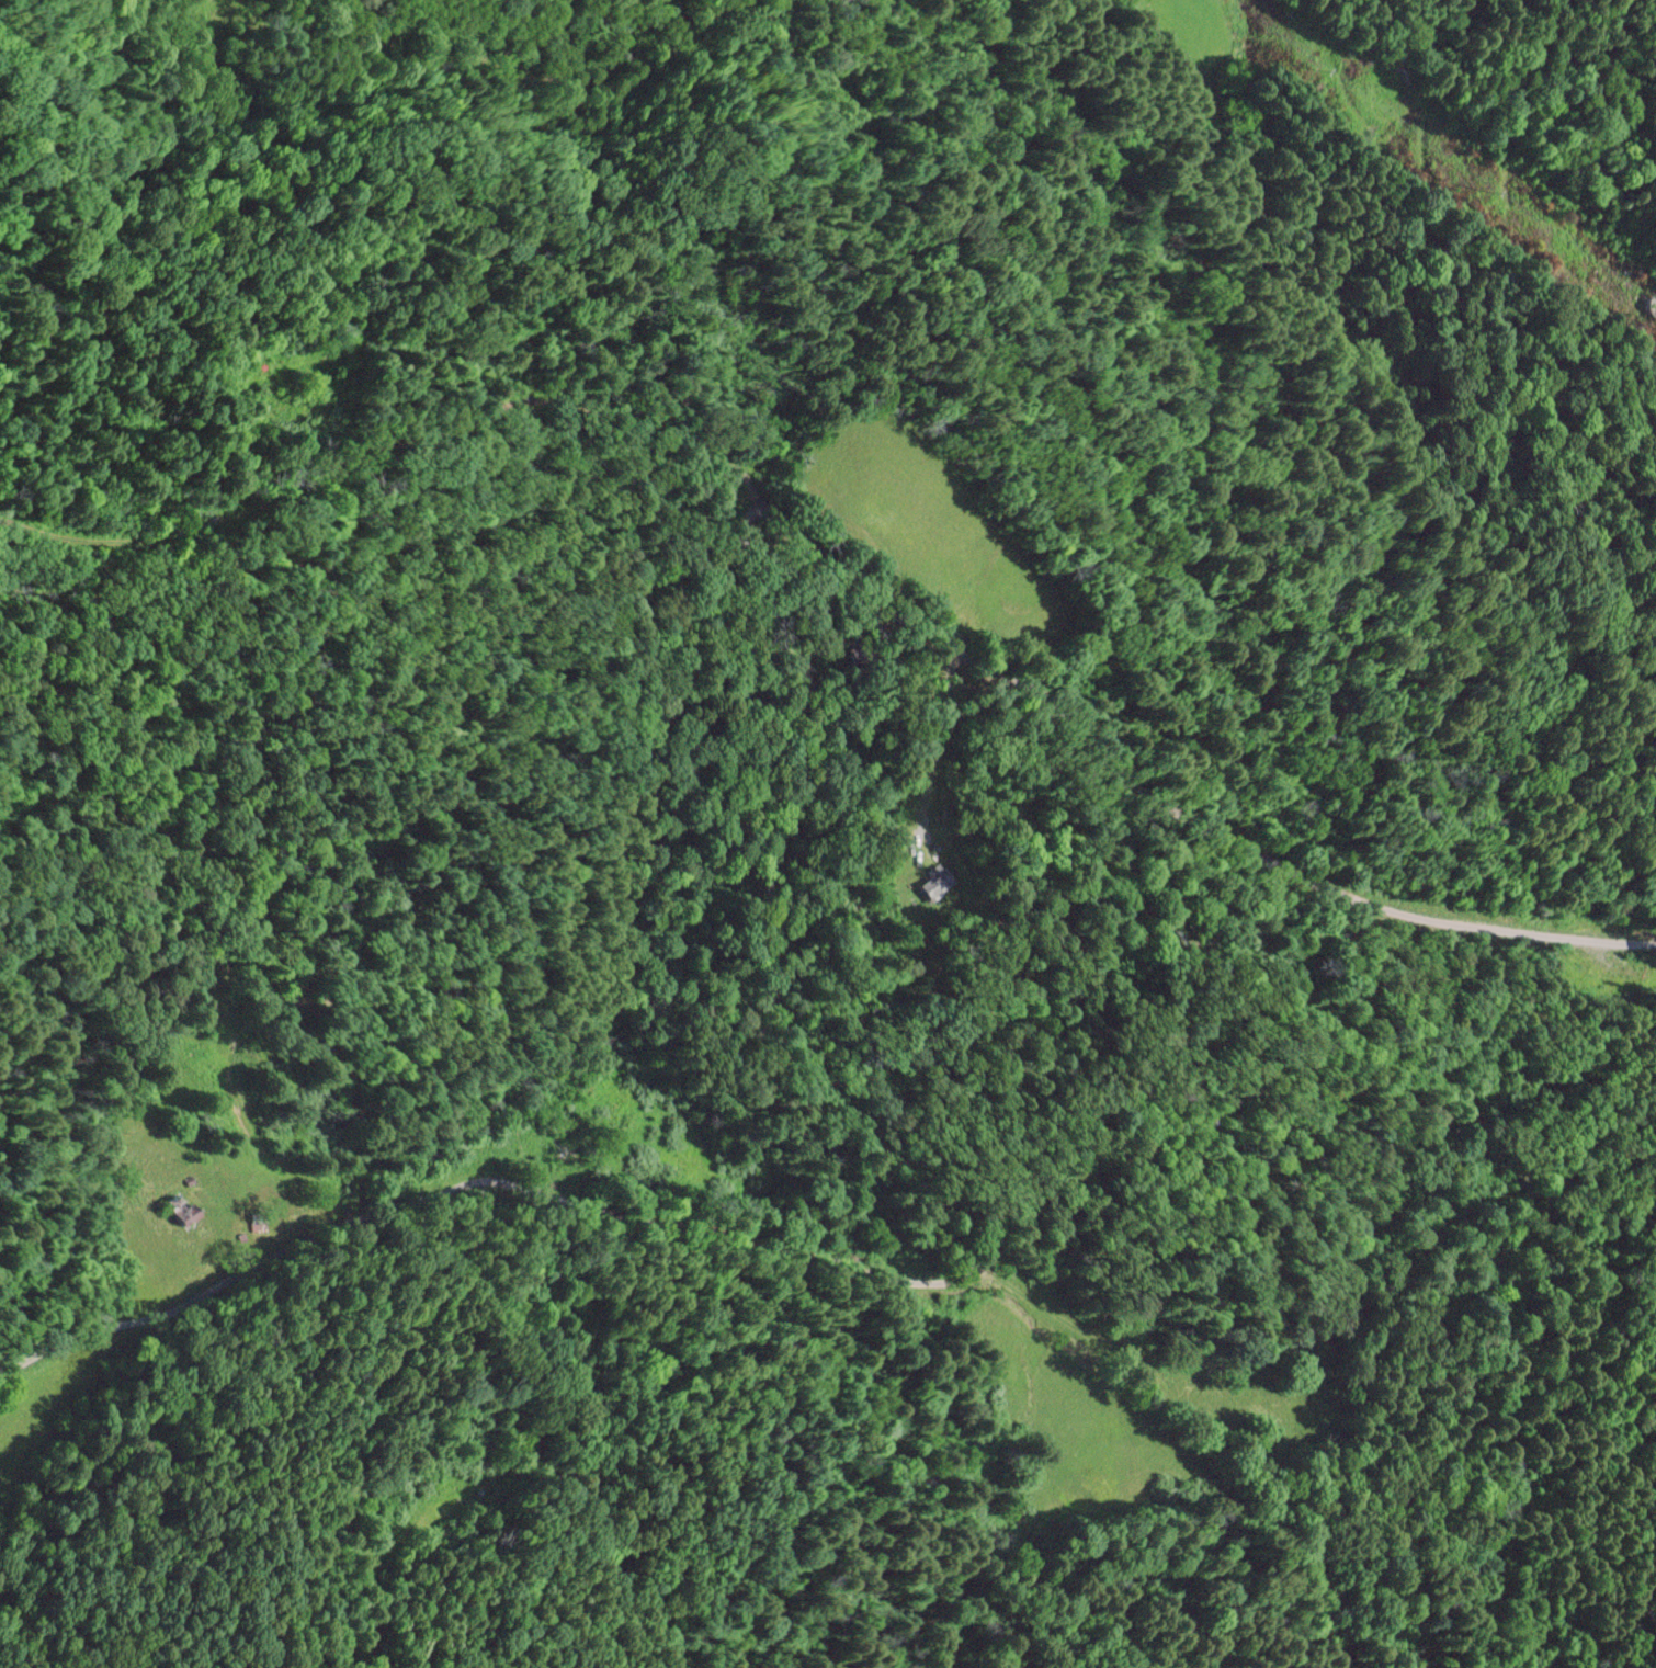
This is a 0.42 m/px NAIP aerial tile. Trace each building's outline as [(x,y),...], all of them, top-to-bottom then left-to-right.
[(930,901),(956,879),(940,861),(926,873),(929,876),(917,886),(930,901)] [(164,1197),(177,1228),(196,1220),(184,1189),(164,1197)]
